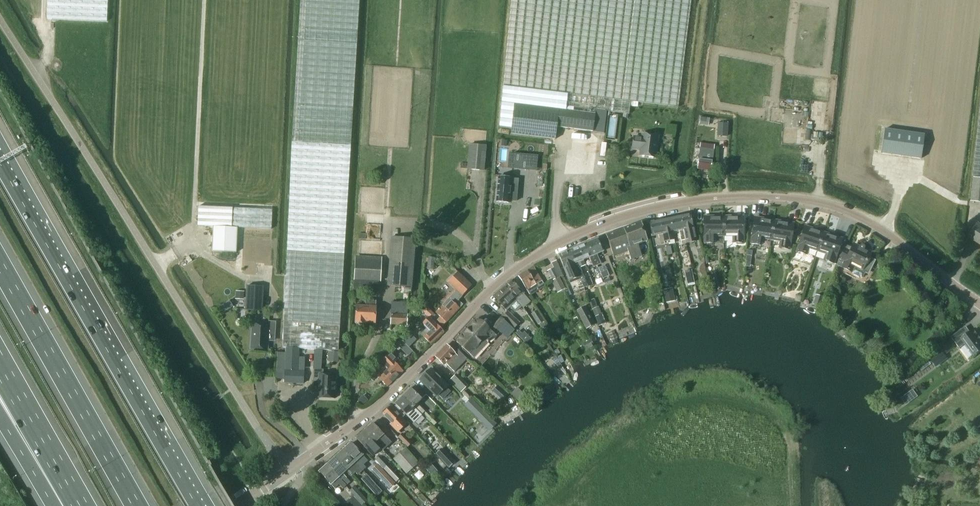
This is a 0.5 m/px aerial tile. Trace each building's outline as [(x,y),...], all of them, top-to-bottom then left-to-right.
[(109,0),(50,0),(49,18),(108,20),(109,0)] [(360,0),(301,0),(295,143),(283,348),(286,348),(285,370),(294,370),(294,371),(285,371),(285,383),(303,384),(303,371),(297,371),(297,370),(298,370),(299,349),(338,351),(351,147),(360,0)] [(691,0),(512,0),(500,124),(512,125),(511,133),(556,138),(557,126),(593,131),(595,110),(629,114),(630,102),(678,108),(691,0)] [(973,177),(974,177),(971,201),(979,202),(979,114),(973,177)] [(717,135),(727,136),(728,124),(717,123),(717,135)] [(884,129),(881,153),(921,159),(924,135),(915,134),(884,129)] [(655,158),(658,136),(643,134),(642,138),(634,137),(632,148),(641,149),(640,156),(655,158)] [(484,171),(486,146),(470,144),(467,169),(484,171)] [(711,171),(712,155),(713,149),(699,148),(697,169),(711,171)] [(529,169),(530,155),(514,154),(513,168),(529,169)] [(498,177),(496,201),(509,202),(510,187),(517,187),(518,179),(511,178),(498,177)] [(198,207),(197,227),(210,227),(210,229),(213,229),(212,252),(237,253),(238,228),(271,229),(272,209),(198,207)] [(696,242),(691,215),(690,214),(680,216),(685,240),(685,244),(696,242)] [(685,240),(680,216),(670,218),(672,231),(678,230),(680,241),(685,240)] [(724,236),(723,216),(710,216),(710,222),(704,222),(704,243),(715,243),(715,236),(724,236)] [(743,243),(743,222),(737,222),(737,216),(723,216),(724,236),(732,236),(732,243),(743,243)] [(672,231),(670,218),(659,221),(664,244),(669,243),(668,239),(674,238),(672,231)] [(771,240),(774,220),(761,218),(760,223),(754,222),(750,243),(761,245),(762,239),(771,240)] [(789,250),(793,229),(784,227),(785,222),(774,220),(771,240),(780,241),(779,248),(789,250)] [(664,244),(659,221),(649,223),(652,236),(658,234),(661,245),(664,244)] [(638,244),(647,241),(641,223),(606,235),(615,259),(629,254),(630,259),(641,255),(638,244)] [(978,224),(969,237),(979,244),(979,225),(978,224)] [(817,251),(823,232),(811,228),(809,233),(803,231),(796,251),(807,255),(809,248),(817,251)] [(834,264),(840,244),(834,242),(836,236),(823,232),(817,251),(825,254),(823,260),(834,264)] [(411,287),(415,239),(391,237),(387,285),(411,287)] [(598,239),(578,247),(583,260),(589,257),(593,267),(601,264),(597,254),(603,251),(598,241),(598,239)] [(873,263),(871,259),(869,258),(871,252),(864,249),(864,248),(864,247),(864,246),(864,245),(863,245),(862,245),(861,245),(860,245),(860,246),(859,246),(857,251),(846,246),(839,259),(837,265),(851,272),(854,273),(853,275),(859,277),(859,276),(862,277),(865,272),(869,271),(873,263)] [(578,247),(568,251),(578,274),(579,277),(584,288),(587,286),(582,272),(580,267),(586,265),(583,260),(578,247)] [(568,251),(559,255),(567,274),(569,281),(570,281),(572,286),(578,284),(580,289),(584,288),(579,277),(578,274),(568,251)] [(380,281),(381,261),(355,260),(354,280),(354,292),(372,293),(378,289),(378,281),(380,281)] [(545,286),(542,281),(533,267),(518,276),(530,295),(545,286)] [(558,276),(553,267),(547,271),(552,280),(558,276)] [(609,276),(606,268),(599,270),(602,278),(609,276)] [(695,282),(693,269),(684,271),(687,284),(695,282)] [(450,298),(442,306),(436,312),(441,317),(437,321),(442,326),(452,316),(463,305),(458,300),(462,295),(463,296),(471,286),(458,273),(448,283),(457,291),(452,296),(450,298)] [(559,278),(553,281),(558,292),(564,289),(559,278)] [(524,295),(525,294),(521,289),(520,290),(515,285),(517,283),(515,280),(512,282),(511,280),(505,285),(506,285),(518,300),(517,301),(522,306),(524,308),(530,303),(524,295)] [(518,300),(506,285),(494,296),(506,310),(510,307),(515,313),(522,306),(517,301),(518,300)] [(262,311),(263,287),(247,286),(245,310),(262,311)] [(672,288),(664,290),(666,302),(675,300),(672,288)] [(929,304),(934,297),(929,294),(924,301),(929,304)] [(375,324),(376,301),(366,300),(366,306),(356,306),(355,323),(365,324),(365,323),(375,324)] [(606,323),(602,313),(601,313),(599,307),(597,308),(594,301),(589,303),(598,326),(606,323)] [(407,325),(408,303),(391,302),(391,315),(391,325),(407,325)] [(586,306),(577,311),(586,329),(595,324),(586,306)] [(538,325),(544,321),(537,310),(531,314),(538,325)] [(638,311),(632,314),(634,321),(641,318),(638,311)] [(502,318),(513,328),(514,328),(519,323),(508,312),(502,317),(502,318)] [(443,332),(429,318),(422,324),(426,329),(421,334),(430,344),(443,332)] [(493,332),(482,322),(478,319),(478,318),(477,319),(476,320),(456,342),(473,357),(487,342),(488,343),(489,341),(488,341),(495,334),(493,332)] [(513,329),(501,318),(496,324),(508,335),(513,329)] [(275,340),(276,322),(269,322),(268,326),(252,325),(251,349),(267,350),(268,340),(275,340)] [(976,328),(970,332),(966,326),(951,337),(959,348),(965,343),(974,355),(979,351),(979,334),(976,328)] [(414,342),(406,334),(401,339),(406,344),(409,347),(414,342)] [(402,349),(406,344),(401,339),(397,343),(402,349)] [(591,341),(584,345),(587,350),(594,346),(591,341)] [(467,359),(456,348),(453,351),(446,345),(435,357),(443,365),(445,363),(454,372),(467,359)] [(947,358),(940,348),(928,356),(935,366),(947,358)] [(403,371),(395,363),(401,357),(394,349),(379,363),(395,379),(403,371)] [(915,351),(907,355),(911,362),(919,358),(915,351)] [(395,379),(379,363),(367,375),(373,380),(377,376),(387,387),(395,379)] [(334,399),(335,375),(323,375),(323,370),(313,369),(313,381),(319,382),(318,398),(334,399)] [(431,369),(420,380),(437,396),(438,395),(443,399),(450,392),(446,388),(447,386),(431,369)] [(466,387),(455,376),(450,381),(461,392),(466,387)] [(425,412),(417,404),(426,395),(418,387),(413,391),(410,388),(405,392),(406,393),(403,396),(421,415),(422,414),(433,426),(436,423),(425,412)] [(517,387),(511,394),(518,400),(524,394),(517,387)] [(421,415),(403,396),(399,400),(398,399),(394,403),(396,405),(392,408),(402,418),(406,415),(413,423),(421,415)] [(363,397),(358,401),(362,406),(367,402),(363,397)] [(471,399),(466,404),(476,414),(481,409),(471,399)] [(407,424),(399,416),(390,406),(382,414),(391,423),(390,424),(397,432),(407,424)] [(373,423),(364,431),(375,442),(381,448),(381,449),(389,441),(383,435),(373,423)] [(356,439),(366,450),(367,449),(373,456),(381,448),(375,442),(364,431),(356,439)] [(411,443),(402,434),(398,438),(407,447),(411,443)] [(431,441),(427,446),(435,453),(439,449),(431,441)] [(351,443),(343,450),(362,471),(366,468),(363,465),(367,461),(362,455),(351,443)] [(419,464),(405,448),(393,459),(407,474),(419,464)] [(343,450),(335,458),(345,470),(346,470),(351,476),(356,472),(358,475),(362,471),(343,450)] [(378,457),(374,460),(382,469),(386,466),(378,457)] [(342,473),(345,470),(335,458),(327,464),(346,486),(350,482),(342,473)] [(327,464),(319,472),(330,484),(334,489),(339,485),(343,489),(346,486),(327,464)] [(377,464),(371,470),(383,482),(389,476),(377,464)] [(431,465),(426,468),(434,478),(439,474),(431,465)] [(366,474),(362,479),(369,488),(374,483),(366,474)] [(368,500),(354,486),(349,491),(363,505),(368,500)] [(345,504),(347,505),(361,505),(353,497),(345,504)]
